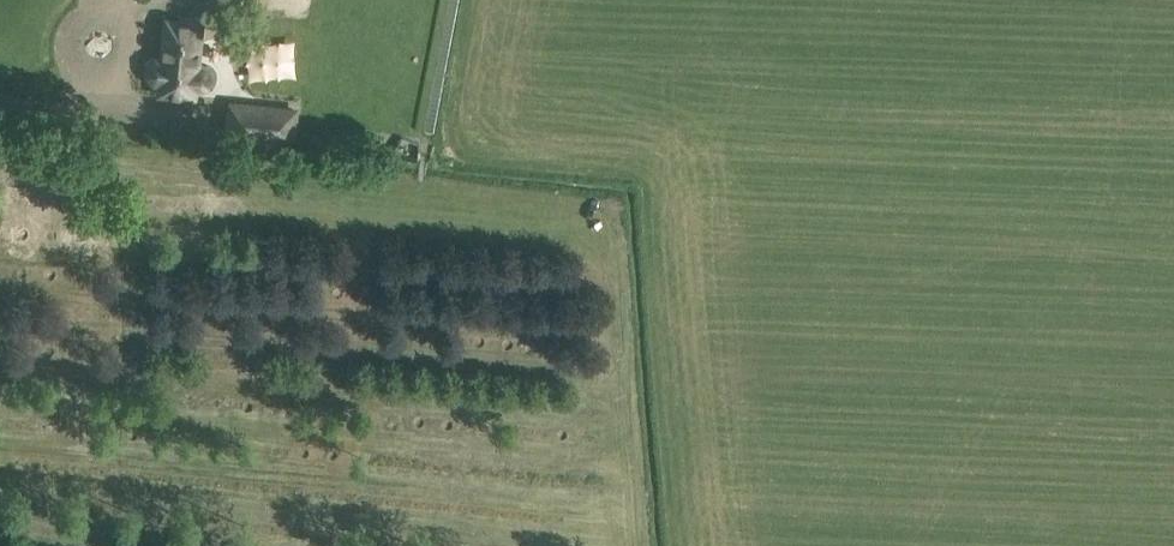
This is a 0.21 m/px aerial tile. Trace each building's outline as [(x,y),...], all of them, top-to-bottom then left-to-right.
[(205,27),(173,20),(165,60),(159,59),(151,64),(149,75),(156,83),(160,84),(158,95),(194,102),(206,46),(209,28),(205,27)] [(278,45),(225,38),(223,57),(228,58),(226,67),(272,73),(273,64),(275,64),(278,45)] [(297,109),(259,105),(255,136),(294,140),(297,109)]
